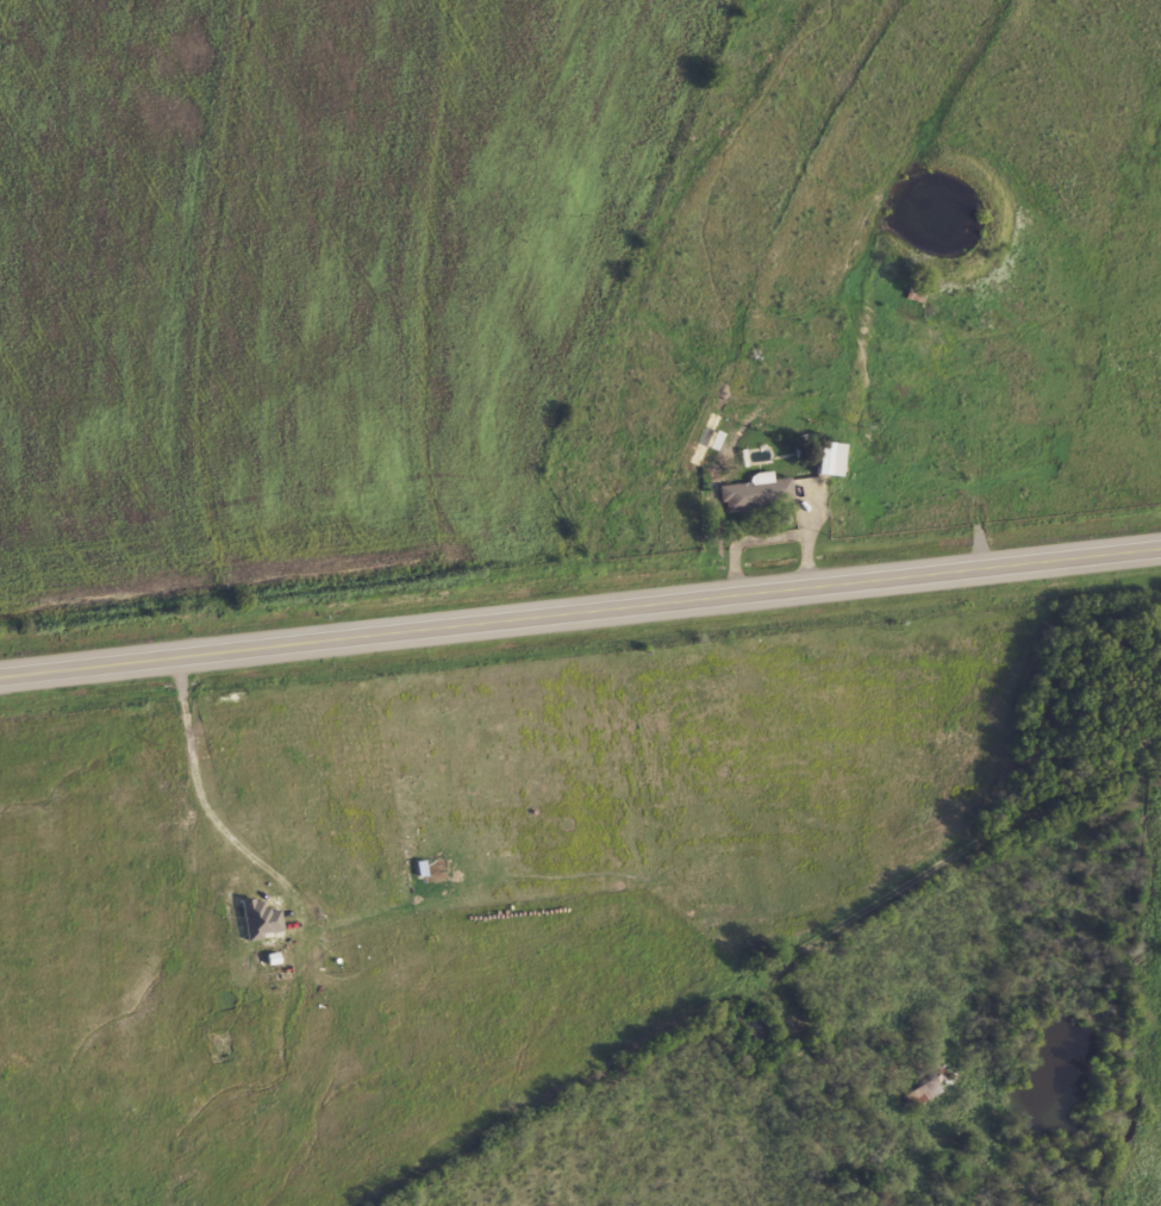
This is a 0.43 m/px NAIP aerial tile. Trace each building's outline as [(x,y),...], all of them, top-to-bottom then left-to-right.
[(726,433),(720,430),(725,415),(713,411),(694,464),(704,467),(711,448),(720,451),(726,433)] [(822,475),(846,476),(848,443),(824,442),(822,475)] [(282,908),(269,911),(265,898),(242,903),(252,942),(266,939),(265,934),(287,929),(282,908)] [(907,1093),(913,1108),(947,1092),(940,1078),(907,1093)]
